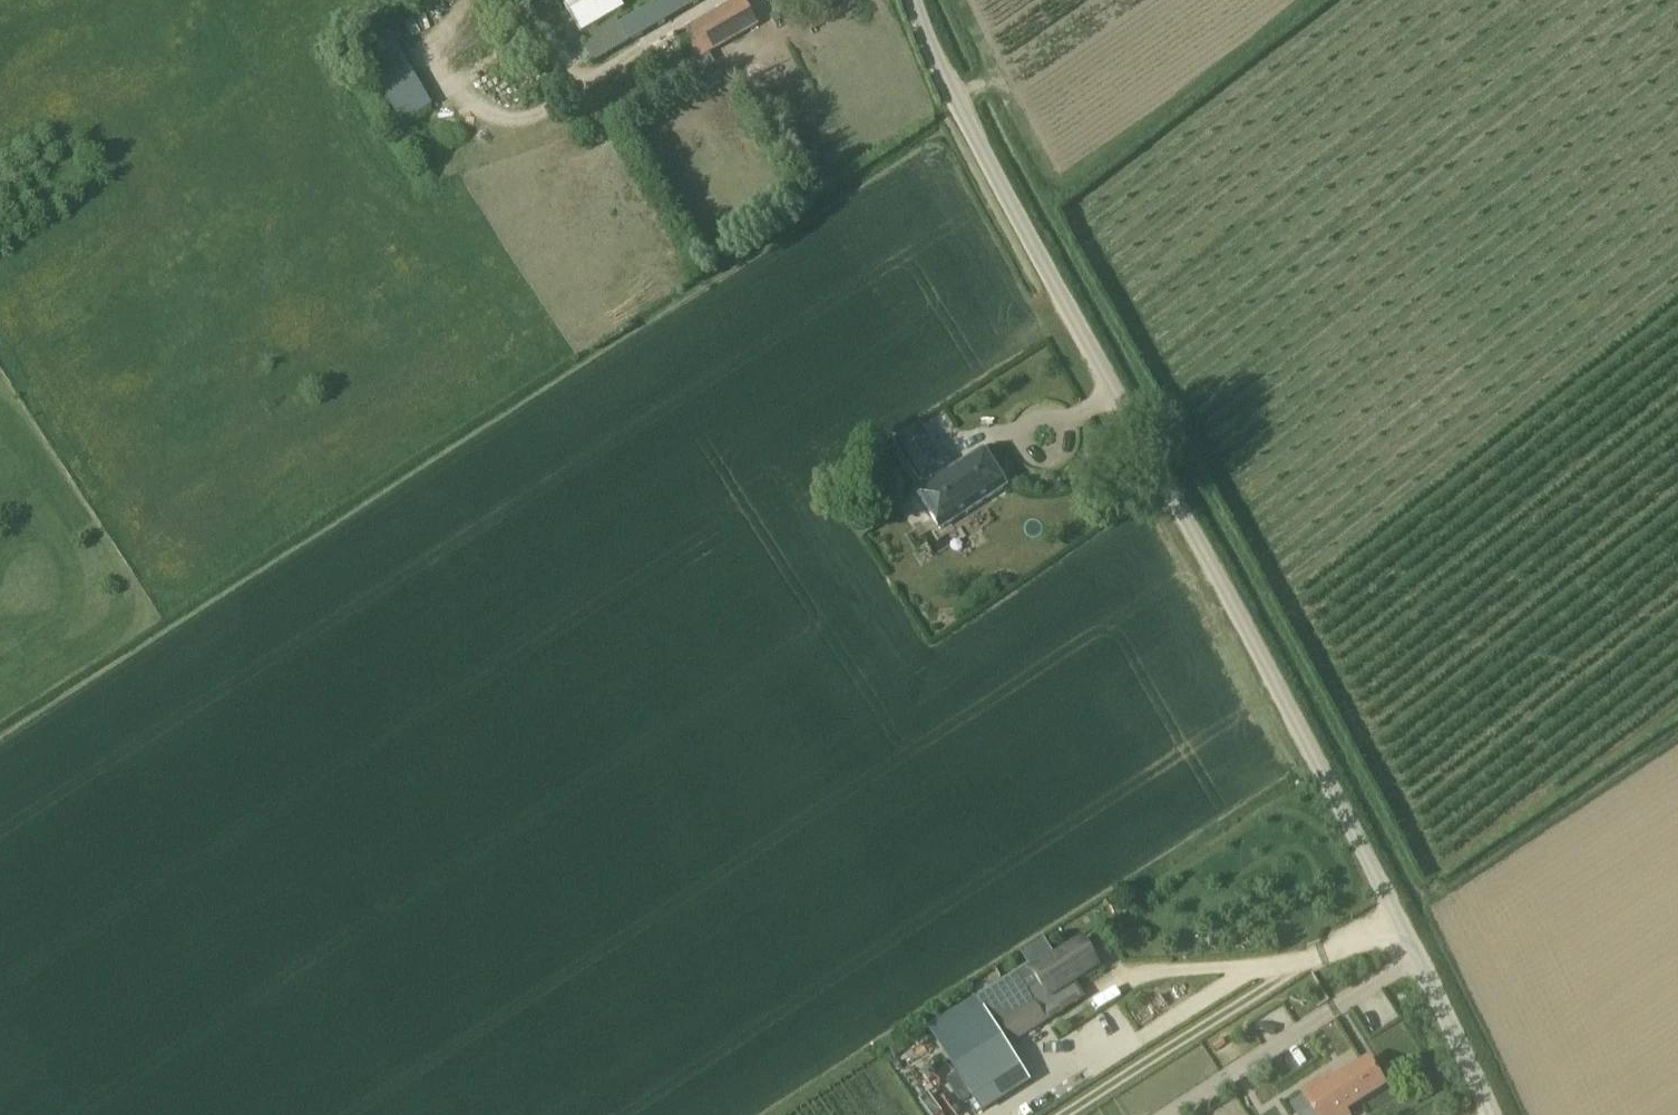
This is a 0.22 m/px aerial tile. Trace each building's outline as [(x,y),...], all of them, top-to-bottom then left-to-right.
[(565,6),(581,35),(624,10),(618,0),(575,0),(565,6)] [(619,25),(630,43),(701,2),(700,0),(662,0),(619,25)] [(692,66),(759,27),(744,0),(738,0),(675,36),(692,66)] [(360,49),(401,124),(432,107),(391,32),(360,49)] [(593,124),(587,127),(594,138),(603,132),(600,126),(593,124)] [(917,493),(940,529),(1006,487),(983,451),(946,475),(942,468),(945,466),(921,429),(896,445),(920,482),(924,479),(929,486),(917,493)] [(847,474),(836,481),(841,490),(852,482),(847,474)] [(1036,1005),(1050,998),(1050,999),(1096,969),(1081,942),(1034,972),(1030,966),(976,999),(976,998),(929,1026),(982,1112),(1029,1082),(1008,1048),(1048,1022),(1036,1005)] [(1315,1114),(1346,1114),(1344,1111),(1384,1085),(1371,1066),(1367,1069),(1364,1065),(1331,1085),(1328,1081),(1331,1079),(1330,1077),(1303,1095),(1315,1114)]
